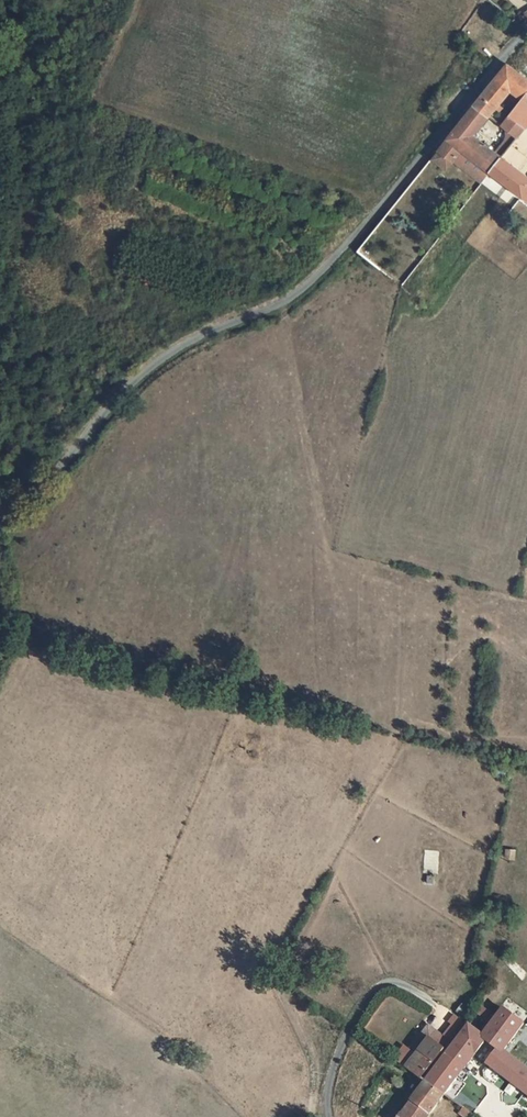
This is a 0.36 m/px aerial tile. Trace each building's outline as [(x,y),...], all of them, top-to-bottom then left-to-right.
[(509,65),(475,106),(489,118),(505,99),(505,98),(511,91),(512,91),(524,77),(509,65)] [(512,91),(523,100),(526,95),(526,79),(524,77),(512,91)] [(523,100),(509,117),(526,128),(526,126),(526,95),(523,100)] [(475,136),(489,118),(475,106),(448,139),(439,152),(454,163),(463,151),(490,172),(502,157),(475,136)] [(509,117),(504,124),(519,136),(526,128),(509,117)] [(490,172),(521,197),(526,190),(526,176),(502,157),(490,172)] [(515,850),(507,850),(506,859),(515,859),(515,850)] [(492,987),(487,998),(497,1001),(501,991),(492,987)] [(285,989),(280,996),(293,1005),(297,999),(285,989)] [(504,1008),(489,1030),(478,1022),(473,1028),(469,1025),(439,1066),(431,1076),(427,1082),(446,1095),(476,1054),(526,1093),(526,1069),(503,1051),(524,1023),(504,1008)] [(417,1054),(419,1052),(434,1063),(445,1050),(437,1044),(443,1037),(428,1025),(410,1049),(417,1054)] [(443,1037),(437,1044),(445,1050),(450,1043),(443,1037)] [(417,1054),(406,1068),(422,1079),(426,1073),(434,1063),(419,1052),(417,1054)] [(426,1073),(422,1079),(427,1082),(431,1076),(426,1073)] [(451,1096),(480,1116),(483,1116),(494,1102),(462,1079),(451,1096)] [(427,1082),(412,1102),(430,1115),(446,1095),(427,1082)] [(401,1116),(428,1116),(430,1115),(412,1102),(401,1116)] [(459,1113),(464,1116),(476,1116),(463,1108),(459,1113)]
